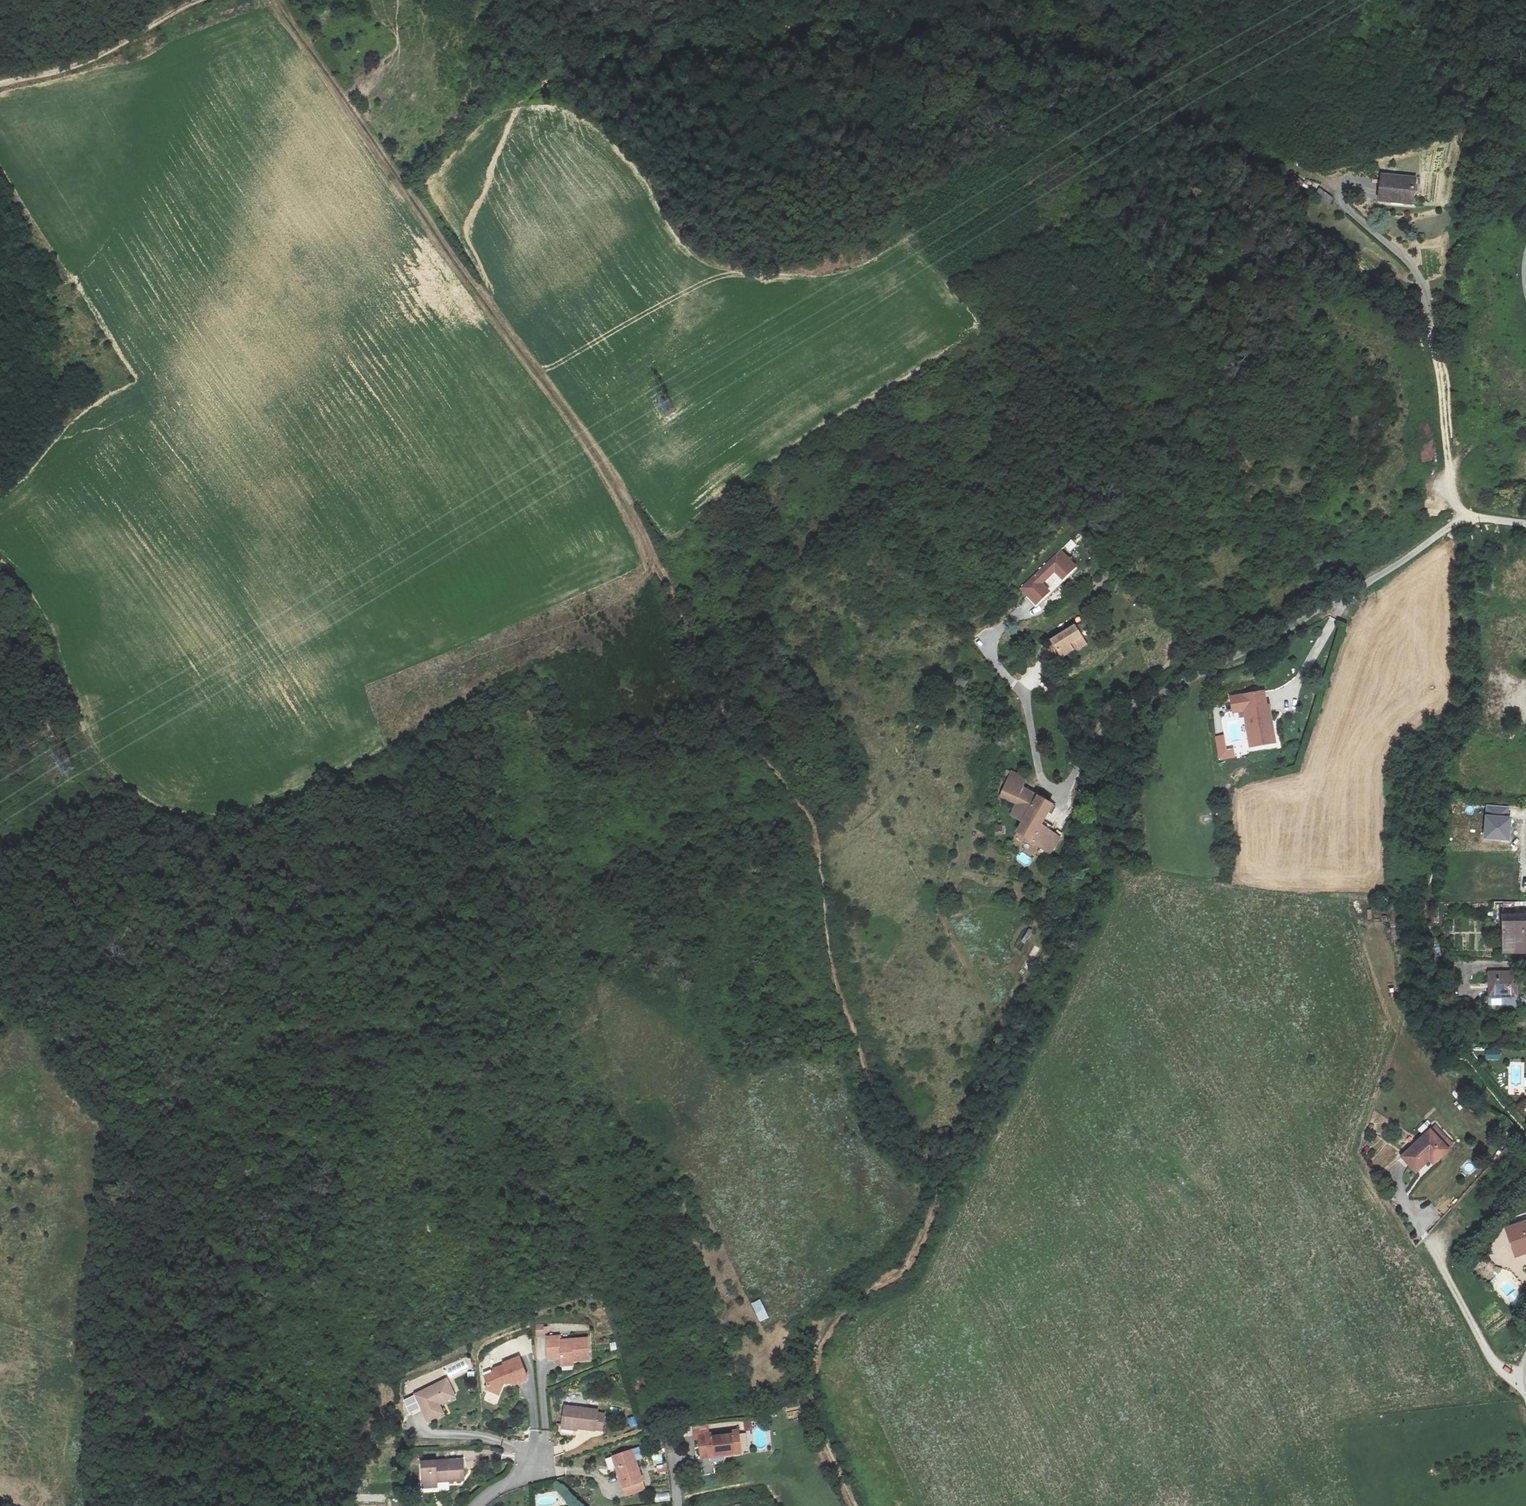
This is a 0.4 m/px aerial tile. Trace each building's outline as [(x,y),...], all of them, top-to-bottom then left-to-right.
[(1382,173),(1380,195),(1403,198),(1403,202),(1411,203),(1414,177),(1382,173)] [(1302,183),(1293,176),(1290,180),(1299,187),(1302,183)] [(1332,200),(1320,191),(1316,195),(1329,204),(1332,200)] [(1430,424),(1416,426),(1422,461),(1436,459),(1430,424)] [(1056,554),(1019,586),(1036,605),(1050,593),(1042,584),(1054,572),(1062,582),(1077,569),(1068,559),(1064,562),(1056,554)] [(1074,624),(1050,639),(1061,656),(1074,649),(1075,651),(1087,644),(1074,624)] [(962,677),(957,686),(966,690),(970,680),(962,677)] [(1244,710),(1250,745),(1275,741),(1269,704),(1265,705),(1263,691),(1231,696),(1233,711),(1244,710)] [(1223,736),(1216,737),(1219,758),(1233,756),(1232,749),(1225,750),(1223,736)] [(1051,854),(1064,834),(1060,831),(1056,836),(1044,827),(1056,807),(1024,789),(1027,781),(1013,773),(1003,797),(1018,803),(1012,815),(1025,824),(1020,833),(1051,854)] [(1016,837),(1011,844),(1023,852),(1028,845),(1016,837)] [(1517,957),(1525,957),(1525,924),(1519,924),(1517,957)] [(1497,1007),(1525,1009),(1525,984),(1499,981),(1497,1007)] [(1500,1060),(1500,1050),(1485,1051),(1486,1060),(1500,1060)] [(1425,1170),(1439,1158),(1444,1153),(1448,1157),(1458,1146),(1439,1128),(1410,1155),(1425,1170)] [(1444,1153),(1439,1158),(1442,1162),(1448,1157),(1444,1153)] [(1517,1254),(1525,1251),(1525,1219),(1507,1226),(1517,1254)] [(758,1323),(768,1319),(761,1300),(751,1303),(758,1323)] [(544,1335),(544,1333),(544,1323),(543,1320),(536,1321),(536,1335),(544,1335)] [(551,1359),(561,1358),(574,1356),(574,1360),(590,1358),(588,1336),(560,1340),(559,1334),(548,1335),(551,1359)] [(528,1376),(519,1356),(504,1363),(504,1366),(495,1369),(493,1374),(484,1375),(488,1383),(485,1387),(498,1393),(504,1383),(510,1380),(511,1383),(515,1384),(528,1378),(528,1376)] [(574,1356),(561,1358),(562,1365),(574,1364),(574,1360),(574,1356)] [(446,1378),(403,1398),(409,1412),(421,1406),(427,1419),(442,1412),(438,1403),(454,1396),(446,1378)] [(564,1407),(562,1428),(596,1431),(596,1430),(604,1431),(605,1414),(597,1413),(598,1410),(564,1407)] [(698,1459),(707,1458),(707,1454),(723,1453),(723,1457),(740,1455),(738,1431),(697,1434),(698,1459)] [(631,1449),(612,1456),(627,1496),(646,1489),(631,1449)] [(433,1487),(433,1482),(448,1481),(448,1474),(463,1473),(462,1459),(421,1462),(422,1487),(433,1487)] [(665,1465),(657,1466),(659,1480),(668,1479),(665,1465)] [(655,1503),(670,1501),(669,1493),(654,1495),(655,1503)]
